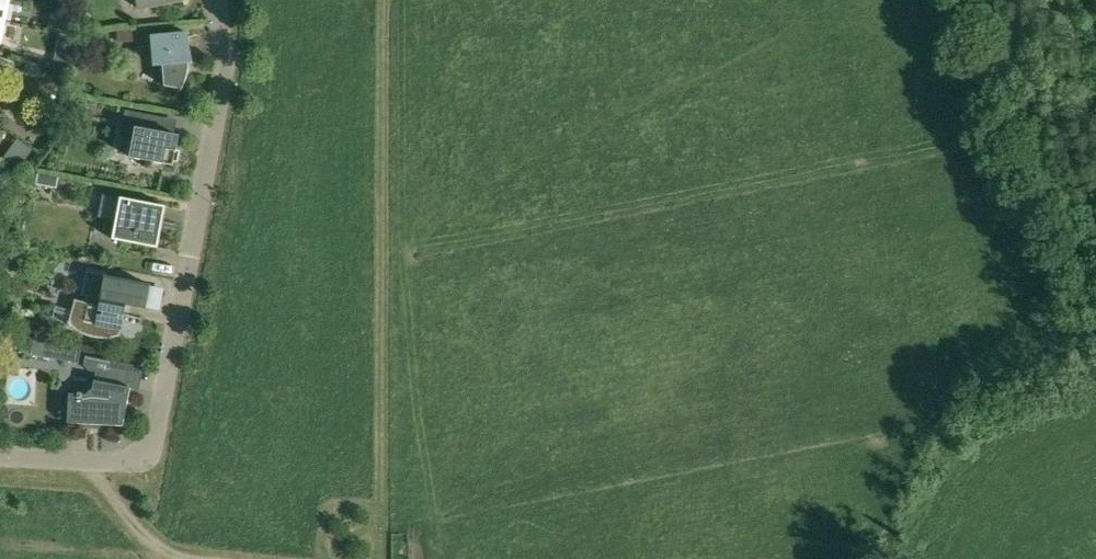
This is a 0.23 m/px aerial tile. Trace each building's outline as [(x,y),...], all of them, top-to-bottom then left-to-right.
[(9,0),(0,0),(0,20),(4,21),(8,3),(9,3),(9,0)] [(139,9),(182,0),(137,0),(139,9)] [(132,29),(117,31),(118,43),(133,42),(132,29)] [(189,66),(189,62),(191,62),(191,63),(193,63),(187,33),(185,33),(185,34),(151,36),(154,61),(155,65),(159,64),(159,65),(163,65),(164,86),(180,89),(180,91),(181,91),(183,87),(184,86),(185,82),(187,78),(188,74),(188,70),(189,66)] [(52,67),(74,73),(74,56),(56,52),(52,67)] [(44,67),(25,60),(25,61),(28,62),(24,73),(40,78),(44,67)] [(179,136),(155,132),(158,116),(126,110),(121,136),(134,138),(130,157),(173,165),(179,136)] [(4,157),(21,170),(33,150),(18,139),(4,157)] [(46,175),(44,186),(57,188),(59,177),(46,175)] [(121,198),(112,239),(157,248),(165,206),(121,198)] [(115,337),(121,336),(120,334),(124,314),(124,313),(126,304),(146,308),(150,286),(107,277),(107,274),(87,270),(82,294),(87,295),(78,329),(77,330),(79,332),(82,334),(88,336),(91,337),(93,337),(95,338),(99,338),(104,339),(110,338),(115,337)] [(169,310),(169,291),(156,291),(155,310),(169,310)] [(60,344),(57,359),(79,363),(82,347),(60,344)] [(122,363),(86,356),(84,365),(89,370),(99,372),(97,381),(94,380),(93,389),(86,395),(76,394),(74,392),(65,391),(61,394),(61,405),(68,413),(68,427),(89,428),(89,424),(123,426),(131,387),(118,385),(122,363)]
